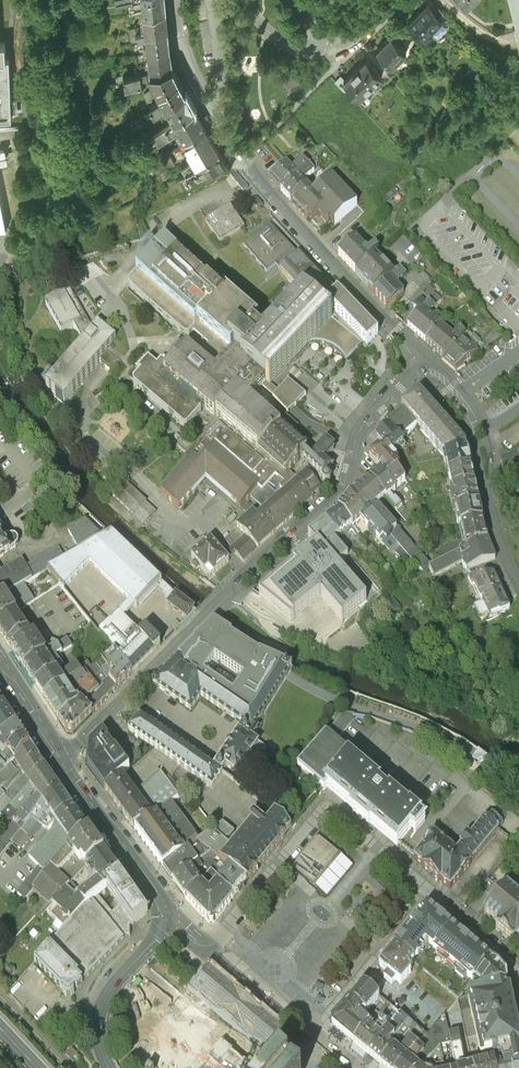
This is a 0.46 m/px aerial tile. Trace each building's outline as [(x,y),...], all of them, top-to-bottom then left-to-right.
[(433,7),(427,1),(409,18),(425,35),(432,27),(430,25),(441,15),(433,7)] [(433,7),(441,15),(444,18),(448,14),(437,3),(433,7)] [(147,23),(168,20),(167,4),(141,7),(142,18),(142,20),(146,19),(147,23)] [(146,42),(171,39),(168,20),(147,23),(136,24),(137,30),(144,29),(146,42)] [(406,47),(392,31),(377,45),(392,61),(406,47)] [(146,64),(148,64),(173,60),(171,39),(146,42),(148,52),(140,52),(141,62),(142,65),(146,64)] [(11,116),(9,56),(7,56),(5,41),(0,41),(0,116),(11,116)] [(371,60),(366,55),(345,75),(343,76),(349,82),(359,93),(382,72),(375,65),(377,63),(373,58),(371,60)] [(146,64),(156,85),(179,72),(173,60),(148,64),(146,64)] [(142,65),(141,62),(125,64),(125,67),(126,75),(143,73),(142,65)] [(302,78),(292,65),(280,75),(289,87),(302,78)] [(343,76),(345,75),(341,71),(335,77),(344,87),(349,82),(343,76)] [(164,95),(186,83),(179,72),(156,85),(158,89),(150,94),(155,101),(164,95)] [(145,80),(149,88),(153,85),(150,78),(145,80)] [(175,111),(195,101),(186,83),(164,95),(166,99),(168,98),(175,111)] [(186,132),(206,121),(195,101),(175,111),(154,122),(159,131),(178,121),(179,123),(181,122),(186,132)] [(186,163),(219,146),(206,121),(186,132),(189,137),(188,138),(192,145),(190,146),(192,151),(183,156),(186,163)] [(150,136),(159,131),(154,122),(146,127),(149,133),(150,136)] [(163,158),(175,152),(169,141),(157,148),(163,158)] [(230,165),(219,146),(186,163),(177,168),(181,175),(185,172),(197,166),(202,163),(209,177),(230,165)] [(281,192),(309,167),(303,161),(294,169),(293,173),(287,166),(271,181),(281,192)] [(267,173),(271,178),(281,170),(277,165),(267,173)] [(307,188),(301,182),(305,182),(314,173),(309,167),(281,192),(291,203),(307,188)] [(245,198),(252,196),(237,180),(236,176),(229,180),(245,198)] [(358,206),(333,179),(314,197),(307,188),(291,203),(306,219),(308,219),(310,217),(313,221),(319,216),(327,225),(329,225),(332,222),(336,226),(358,206)] [(198,195),(209,189),(205,182),(194,188),(198,195)] [(258,212),(263,208),(257,202),(253,206),(258,212)] [(206,227),(220,248),(244,231),(245,231),(240,223),(231,210),(206,227)] [(249,217),(240,223),(245,231),(244,231),(246,233),(253,228),(249,223),(252,221),(249,217)] [(279,267),(281,269),(299,253),(273,223),(245,247),(252,256),(254,254),(271,274),(279,267)] [(356,274),(376,256),(379,253),(377,251),(376,251),(375,250),(368,255),(367,253),(368,251),(364,246),(361,247),(356,242),(339,256),(356,274)] [(223,299),(165,249),(140,278),(138,276),(129,287),(129,291),(185,340),(189,340),(196,331),(201,336),(189,350),(162,325),(141,349),(162,367),(165,364),(172,370),(169,373),(162,367),(158,372),(149,365),(139,377),(141,379),(134,388),(134,391),(184,434),(188,434),(206,413),(215,421),(216,419),(220,422),(185,462),(187,464),(161,494),(180,511),(206,480),(241,510),(239,512),(236,511),(235,512),(242,519),(247,520),(248,521),(258,511),(263,516),(298,483),(312,499),(326,486),(327,486),(328,486),(329,485),(330,484),(331,483),(331,482),(331,481),(331,479),(330,478),(329,478),(328,477),(327,477),(334,469),(333,468),(327,462),(327,461),(334,453),(334,452),(334,451),(334,450),(333,449),(327,443),(313,459),(291,439),(298,431),(278,414),(271,422),(251,402),(262,389),(266,384),(266,385),(270,389),(271,388),(298,357),(311,342),(331,317),(332,318),(333,317),(335,314),(330,309),(327,312),(321,307),(334,295),(298,255),(280,271),(301,295),(297,299),(297,300),(262,340),(253,333),(259,326),(225,297),(223,299)] [(364,283),(368,288),(389,270),(376,256),(356,274),(359,278),(359,279),(364,283)] [(404,268),(401,271),(405,276),(409,273),(404,268)] [(401,271),(400,270),(374,294),(388,310),(404,295),(394,284),(398,284),(406,276),(405,276),(401,271)] [(409,291),(415,298),(417,296),(419,294),(426,287),(420,280),(409,291)] [(426,287),(419,294),(424,299),(430,293),(435,298),(443,290),(434,280),(426,287)] [(374,340),(378,336),(338,292),(334,295),(321,307),(327,312),(330,309),(332,308),(367,346),(374,340)] [(127,294),(121,300),(121,303),(134,314),(140,306),(127,294)] [(406,305),(418,315),(427,305),(417,296),(415,298),(406,305)] [(93,337),(70,297),(46,310),(63,340),(75,334),(83,349),(93,337)] [(418,337),(425,343),(441,328),(436,324),(440,319),(437,316),(433,320),(428,316),(430,315),(435,309),(428,303),(427,305),(418,315),(408,328),(415,334),(414,336),(417,339),(418,337)] [(333,317),(332,318),(331,317),(311,342),(313,341),(316,341),(320,342),(324,342),(328,343),(332,345),(335,347),(339,351),(341,352),(345,357),(346,359),(363,343),(333,317)] [(436,353),(444,359),(461,340),(467,333),(464,330),(463,332),(459,329),(454,335),(454,338),(441,328),(425,343),(433,350),(431,351),(435,354),(436,353)] [(47,393),(65,408),(100,365),(114,377),(120,369),(107,357),(117,345),(98,330),(93,337),(83,349),(47,393)] [(494,331),(486,338),(491,344),(499,338),(494,331)] [(461,340),(444,359),(456,371),(477,355),(474,352),(475,351),(467,343),(465,344),(461,340)] [(277,396),(274,400),(273,401),(288,417),(292,413),(293,412),(296,408),(305,398),(305,399),(306,398),(298,390),(288,382),(287,383),(288,383),(279,394),(277,396)] [(262,389),(274,400),(277,396),(279,394),(271,388),(270,389),(266,385),(266,384),(262,389)] [(466,447),(419,395),(402,411),(403,412),(417,428),(417,427),(445,458),(467,453),(467,452),(466,447)] [(100,427),(122,438),(130,424),(108,412),(100,427)] [(400,442),(417,428),(403,412),(387,427),(390,430),(400,442)] [(382,446),(391,457),(399,450),(401,452),(405,448),(400,442),(390,430),(378,441),(382,446)] [(389,480),(397,474),(397,473),(393,468),(398,464),(391,457),(382,446),(369,457),(382,472),(389,480)] [(471,470),(467,453),(445,458),(444,458),(446,467),(448,467),(450,475),(471,470)] [(514,457),(501,462),(507,480),(518,476),(518,453),(514,457)] [(449,476),(453,493),(475,488),(471,470),(450,475),(450,476),(449,476)] [(382,472),(370,483),(385,500),(396,513),(402,508),(396,501),(395,501),(394,502),(390,498),(396,493),(395,492),(405,483),(401,478),(397,474),(389,480),(382,472)] [(507,480),(509,484),(513,482),(514,483),(518,481),(518,476),(507,480)] [(146,503),(123,481),(110,495),(133,517),(132,517),(143,527),(156,513),(146,504),(146,503)] [(312,499),(298,483),(263,516),(258,511),(248,521),(225,542),(232,550),(231,551),(243,564),(313,500),(312,499)] [(370,483),(354,498),(391,540),(396,546),(401,550),(408,559),(424,577),(429,574),(434,571),(423,559),(397,530),(396,531),(378,510),(376,513),(374,510),(385,500),(370,483)] [(457,511),(479,506),(475,488),(453,493),(454,498),(450,499),(453,512),(457,511)] [(354,498),(338,511),(353,528),(362,520),(364,518),(367,522),(365,524),(365,525),(383,547),(391,540),(354,498)] [(458,529),(461,528),(483,523),(479,506),(457,511),(460,522),(457,523),(458,529)] [(338,511),(326,522),(340,537),(348,530),(349,531),(353,528),(338,511)] [(48,571),(104,540),(86,522),(69,532),(75,544),(60,552),(53,541),(22,558),(35,579),(48,571)] [(320,546),(293,570),(298,576),(315,595),(330,581),(350,564),(349,563),(350,563),(340,550),(339,548),(344,544),(339,538),(340,537),(326,522),(311,536),(320,546)] [(474,549),(488,544),(483,523),(461,528),(467,553),(474,549)] [(16,548),(17,547),(18,546),(19,545),(20,544),(20,543),(20,542),(20,540),(19,539),(18,538),(17,537),(16,536),(15,536),(14,536),(12,536),(11,537),(10,538),(4,528),(0,530),(0,529),(0,559),(4,557),(5,555),(16,548)] [(173,592),(113,535),(104,540),(48,571),(60,585),(63,590),(90,563),(132,603),(136,607),(137,608),(157,587),(166,596),(166,597),(166,598),(165,598),(165,599),(166,600),(166,601),(169,604),(176,595),(173,592)] [(396,546),(391,540),(383,547),(388,553),(396,546)] [(211,543),(211,542),(191,558),(195,562),(191,566),(196,572),(201,569),(210,580),(229,564),(211,543)] [(496,564),(488,544),(474,549),(467,553),(444,566),(440,567),(434,571),(429,574),(434,582),(463,565),(467,575),(496,564)] [(368,545),(360,553),(371,565),(379,558),(368,545)] [(444,566),(467,553),(462,545),(439,558),(444,566)] [(408,559),(401,550),(396,555),(403,563),(408,559)] [(423,559),(434,571),(440,567),(434,560),(429,554),(423,559)] [(440,567),(444,566),(439,558),(439,557),(434,560),(440,567)] [(22,562),(1,573),(0,574),(0,599),(24,585),(33,580),(22,562)] [(472,592),(474,591),(473,588),(493,579),(490,573),(468,583),(472,592)] [(474,591),(481,606),(483,605),(501,597),(493,579),(473,588),(474,591)] [(35,601),(24,585),(0,599),(0,624),(35,601)] [(194,609),(176,595),(169,604),(168,605),(186,619),(194,609)] [(510,617),(501,597),(483,605),(491,623),(499,619),(500,621),(510,617)] [(132,603),(119,616),(123,620),(136,607),(132,603)] [(80,610),(78,607),(51,625),(40,632),(45,639),(46,640),(47,640),(48,640),(54,636),(58,642),(57,643),(53,641),(42,648),(46,654),(58,646),(71,637),(90,624),(80,610)] [(108,613),(107,614),(108,615),(108,616),(109,617),(110,618),(111,618),(113,618),(114,618),(115,617),(115,616),(116,615),(116,614),(115,612),(115,611),(114,610),(113,610),(111,610),(110,610),(109,611),(108,612),(108,613)] [(119,616),(100,635),(115,653),(132,675),(160,647),(145,632),(144,633),(145,633),(141,638),(123,620),(119,616)] [(101,619),(101,620),(101,622),(102,623),(102,624),(104,624),(105,624),(106,624),(107,624),(108,623),(109,622),(109,621),(109,619),(109,618),(108,617),(107,617),(106,616),(105,616),(103,616),(102,617),(101,618),(101,619)] [(507,626),(518,621),(515,616),(504,621),(507,626)] [(252,730),(254,727),(264,714),(292,667),(259,653),(214,623),(152,685),(152,686),(153,687),(153,688),(154,689),(155,689),(156,689),(157,689),(158,689),(190,711),(201,696),(243,725),(244,724),(252,730)] [(24,669),(46,654),(42,648),(34,636),(12,650),(24,669)] [(58,646),(63,653),(76,644),(71,637),(58,646)] [(54,662),(51,664),(49,662),(56,658),(63,653),(58,646),(46,654),(24,669),(36,687),(58,673),(60,671),(54,662)] [(110,682),(117,690),(121,687),(127,681),(126,681),(132,675),(115,653),(102,661),(115,677),(110,681),(110,682)] [(54,662),(60,671),(63,669),(56,658),(49,662),(51,664),(54,662)] [(115,677),(102,661),(97,665),(103,673),(110,681),(115,677)] [(103,673),(97,665),(83,674),(66,686),(73,697),(80,691),(103,673)] [(67,675),(69,674),(65,668),(63,669),(60,671),(58,673),(63,681),(66,678),(66,677),(66,676),(67,675)] [(78,668),(69,674),(67,675),(66,676),(66,677),(66,678),(63,681),(66,686),(83,674),(78,668)] [(63,681),(58,673),(36,687),(44,700),(66,686),(63,681)] [(52,711),(59,722),(72,713),(82,704),(93,695),(103,687),(110,682),(110,681),(103,673),(80,691),(73,697),(52,711)] [(72,713),(59,722),(66,733),(74,734),(117,690),(110,682),(103,687),(105,690),(96,699),(93,695),(82,704),(72,713)] [(73,697),(66,686),(44,700),(52,711),(73,697)] [(18,727),(4,705),(0,708),(0,740),(1,740),(0,739),(18,727)] [(380,784),(349,759),(351,757),(335,743),(336,741),(354,721),(351,718),(353,716),(344,714),(294,775),(320,796),(327,787),(353,809),(352,811),(369,825),(370,823),(397,846),(406,835),(411,839),(425,822),(420,818),(421,817),(410,808),(409,809),(390,792),(388,794),(378,786),(380,784)] [(214,768),(139,716),(129,731),(213,788),(223,773),(222,773),(214,768)] [(243,725),(214,768),(222,773),(226,767),(246,781),(267,750),(251,739),(258,729),(254,727),(252,730),(244,724),(243,725)] [(5,756),(7,754),(9,752),(26,739),(18,727),(0,739),(1,740),(0,740),(0,751),(5,756)] [(88,767),(105,790),(106,789),(112,785),(122,776),(130,769),(103,733),(89,747),(88,767)] [(30,746),(26,739),(9,752),(7,754),(8,756),(0,765),(0,779),(30,746)] [(37,757),(30,746),(0,779),(0,790),(3,786),(7,790),(7,789),(37,757)] [(44,768),(37,757),(7,789),(12,794),(7,799),(5,798),(0,804),(0,816),(9,806),(22,791),(30,784),(29,784),(44,768)] [(36,793),(52,779),(44,768),(29,784),(30,784),(22,791),(9,806),(15,812),(18,808),(21,811),(32,799),(29,796),(35,791),(36,793)] [(135,794),(153,817),(171,803),(179,798),(178,797),(169,784),(161,774),(160,774),(161,775),(135,794)] [(136,830),(153,817),(135,794),(122,776),(112,785),(106,789),(136,830)] [(43,802),(59,789),(52,779),(36,793),(40,798),(38,800),(36,798),(33,800),(2,834),(10,841),(21,829),(30,819),(31,817),(42,801),(43,802)] [(169,784),(178,797),(182,794),(185,791),(183,788),(181,785),(177,788),(172,781),(169,784)] [(55,819),(72,807),(59,789),(43,802),(42,801),(31,817),(38,822),(46,828),(55,819)] [(190,870),(211,854),(197,842),(199,841),(171,803),(153,817),(136,830),(135,830),(173,882),(190,870)] [(15,812),(9,806),(0,816),(0,821),(4,825),(15,812)] [(55,819),(72,844),(89,831),(72,807),(55,819)] [(223,823),(199,841),(197,842),(211,854),(217,859),(220,861),(228,868),(247,883),(286,837),(270,823),(259,814),(258,814),(256,817),(255,816),(253,817),(250,820),(250,822),(251,823),(231,847),(226,842),(228,838),(229,840),(235,833),(223,823)] [(275,816),(270,823),(286,837),(292,830),(275,816)] [(30,819),(21,829),(27,835),(38,822),(31,817),(30,819)] [(55,819),(46,828),(48,835),(51,831),(55,819)] [(454,851),(434,835),(424,846),(425,847),(414,860),(424,868),(423,869),(440,883),(441,882),(450,890),(461,877),(471,865),(499,831),(485,820),(470,838),(469,837),(467,837),(461,846),(461,847),(461,848),(457,853),(454,851)] [(87,865),(104,852),(89,831),(72,844),(73,844),(62,855),(61,855),(53,865),(35,885),(53,901),(65,888),(69,883),(58,873),(75,855),(80,862),(83,860),(87,865)] [(53,865),(61,855),(47,836),(29,855),(40,865),(17,890),(24,896),(35,885),(53,865)] [(317,837),(291,868),(314,885),(313,886),(315,888),(342,857),(339,854),(339,855),(317,837)] [(10,841),(0,852),(0,856),(9,865),(21,851),(10,841)] [(106,882),(118,873),(119,872),(104,852),(87,865),(91,870),(88,872),(92,877),(93,878),(95,876),(98,880),(101,884),(106,882)] [(196,874),(217,859),(211,854),(190,870),(193,875),(196,874)] [(58,873),(69,883),(70,882),(87,865),(83,860),(80,862),(75,855),(58,873)] [(353,866),(342,857),(315,888),(326,898),(353,866)] [(220,861),(211,872),(220,880),(224,876),(223,875),(224,873),(228,868),(220,861)] [(247,883),(228,868),(224,873),(225,874),(224,876),(220,880),(221,881),(217,886),(233,899),(247,883)] [(185,899),(202,886),(193,875),(190,870),(173,882),(185,899)] [(221,881),(220,880),(211,872),(203,881),(206,883),(209,885),(210,887),(212,887),(214,888),(217,885),(217,886),(221,881)] [(130,935),(130,925),(134,922),(147,913),(118,873),(106,882),(107,884),(108,887),(125,909),(111,921),(97,906),(76,925),(72,921),(35,955),(63,985),(63,989),(66,993),(71,993),(74,989),(74,986),(76,984),(75,984),(79,980),(80,980),(84,976),(87,973),(89,971),(93,967),(95,965),(99,961),(101,960),(101,959),(105,955),(105,956),(107,954),(106,954),(110,950),(111,950),(112,948),(116,944),(117,944),(118,942),(121,939),(122,939),(124,937),(123,935),(124,935),(127,935),(130,935)] [(93,878),(92,877),(88,880),(92,885),(98,880),(95,876),(93,878)] [(76,925),(97,906),(93,898),(108,887),(106,882),(101,884),(98,880),(92,885),(75,898),(63,910),(72,921),(76,925)] [(65,888),(71,894),(77,889),(70,882),(69,883),(65,888)] [(214,922),(233,899),(217,886),(217,885),(214,888),(209,894),(204,888),(207,886),(207,887),(209,885),(206,883),(202,886),(185,899),(209,923),(214,922)] [(63,910),(75,898),(71,894),(65,888),(53,901),(63,910)] [(506,890),(484,916),(499,928),(496,932),(513,946),(516,942),(518,945),(518,901),(506,890)] [(427,908),(394,948),(413,962),(418,956),(415,954),(424,943),(434,951),(452,929),(427,908)] [(474,980),(490,961),(464,940),(458,934),(452,929),(434,951),(439,955),(440,955),(450,963),(450,964),(472,982),(474,980)] [(413,962),(394,948),(385,959),(379,966),(388,974),(386,976),(384,978),(392,985),(396,981),(401,985),(411,972),(411,970),(410,968),(414,963),(413,962)] [(5,964),(9,968),(10,969),(11,969),(11,968),(11,967),(12,968),(14,966),(13,965),(14,965),(12,962),(11,962),(9,961),(5,964)] [(485,988),(507,983),(506,979),(505,974),(490,961),(474,980),(483,987),(483,989),(485,988)] [(194,992),(268,1053),(283,1034),(283,1033),(282,1033),(211,973),(210,972),(194,992)] [(495,1067),(518,1067),(518,1034),(507,983),(485,988),(483,989),(468,996),(482,1054),(497,1051),(499,1059),(501,1058),(502,1061),(494,1063),(495,1067)] [(363,1012),(366,1014),(379,998),(363,985),(350,1001),(363,1012)] [(471,1057),(482,1054),(468,996),(458,1000),(471,1057)] [(346,1037),(354,1044),(369,1026),(370,1025),(371,1023),(373,1020),(371,1018),(366,1014),(363,1012),(350,1001),(332,1022),(333,1026),(341,1033),(341,1034),(345,1037),(346,1037)] [(164,1067),(187,1067),(176,1059),(177,1057),(167,1049),(196,1014),(184,1005),(164,1030),(148,1017),(129,1040),(158,1064),(158,1063),(164,1067)] [(383,1018),(391,1008),(387,1005),(379,1015),(383,1018)] [(392,1026),(400,1015),(391,1008),(383,1018),(392,1026)] [(383,1018),(379,1015),(376,1012),(371,1018),(373,1020),(377,1024),(382,1019),(383,1018)] [(409,1032),(414,1027),(410,1023),(400,1015),(392,1026),(387,1032),(381,1039),(395,1050),(396,1049),(400,1043),(409,1032)] [(370,1027),(369,1026),(354,1044),(367,1055),(381,1039),(387,1032),(383,1028),(384,1026),(382,1024),(380,1026),(374,1033),(369,1029),(370,1027)] [(395,1050),(381,1066),(383,1067),(401,1067),(407,1060),(426,1037),(414,1027),(409,1032),(416,1038),(403,1052),(401,1050),(399,1053),(395,1050)] [(451,1044),(449,1035),(447,1037),(435,1027),(426,1037),(407,1060),(417,1067),(422,1067),(433,1055),(441,1046),(451,1044)] [(456,1067),(463,1067),(462,1064),(464,1064),(457,1033),(448,1035),(449,1035),(451,1044),(455,1066),(456,1067)] [(381,1039),(367,1055),(381,1066),(395,1050),(381,1039)] [(65,1049),(74,1057),(80,1051),(72,1042),(65,1049)] [(438,1059),(442,1054),(441,1046),(433,1055),(438,1059)] [(438,1060),(438,1059),(433,1055),(422,1067),(431,1067),(438,1060)] [(473,1067),(495,1067),(494,1063),(493,1060),(486,1061),(487,1064),(473,1067)]
